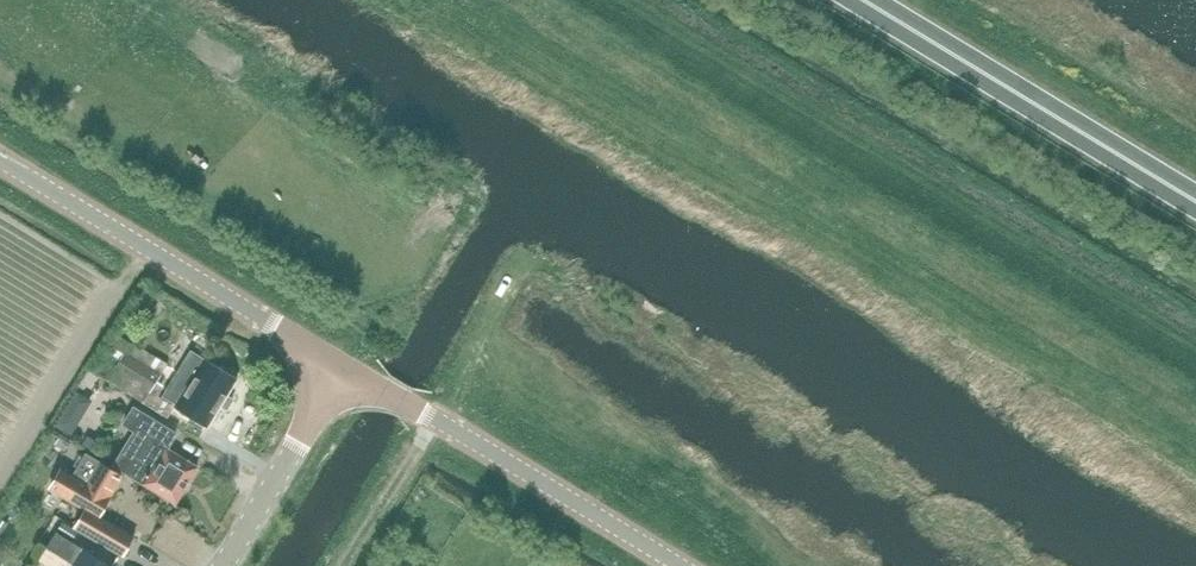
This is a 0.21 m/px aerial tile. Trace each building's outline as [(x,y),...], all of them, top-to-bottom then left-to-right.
[(108,383),(140,405),(142,401),(168,417),(174,406),(209,428),(239,379),(191,352),(179,370),(131,342),(119,335),(99,369),(111,377),(108,383)] [(167,449),(168,447),(176,433),(135,409),(124,424),(134,429),(113,464),(126,472),(176,502),(198,468),(167,449)] [(66,411),(58,424),(74,434),(82,421),(66,411)] [(57,468),(74,441),(54,429),(38,456),(57,468)] [(77,527),(125,555),(136,535),(101,515),(124,475),(88,453),(75,475),(63,468),(52,488),(88,508),(77,527)] [(63,520),(57,530),(73,540),(79,530),(63,520)] [(72,542),(73,540),(57,530),(45,549),(61,558),(62,557),(72,564),(71,565),(115,565),(72,542)]
